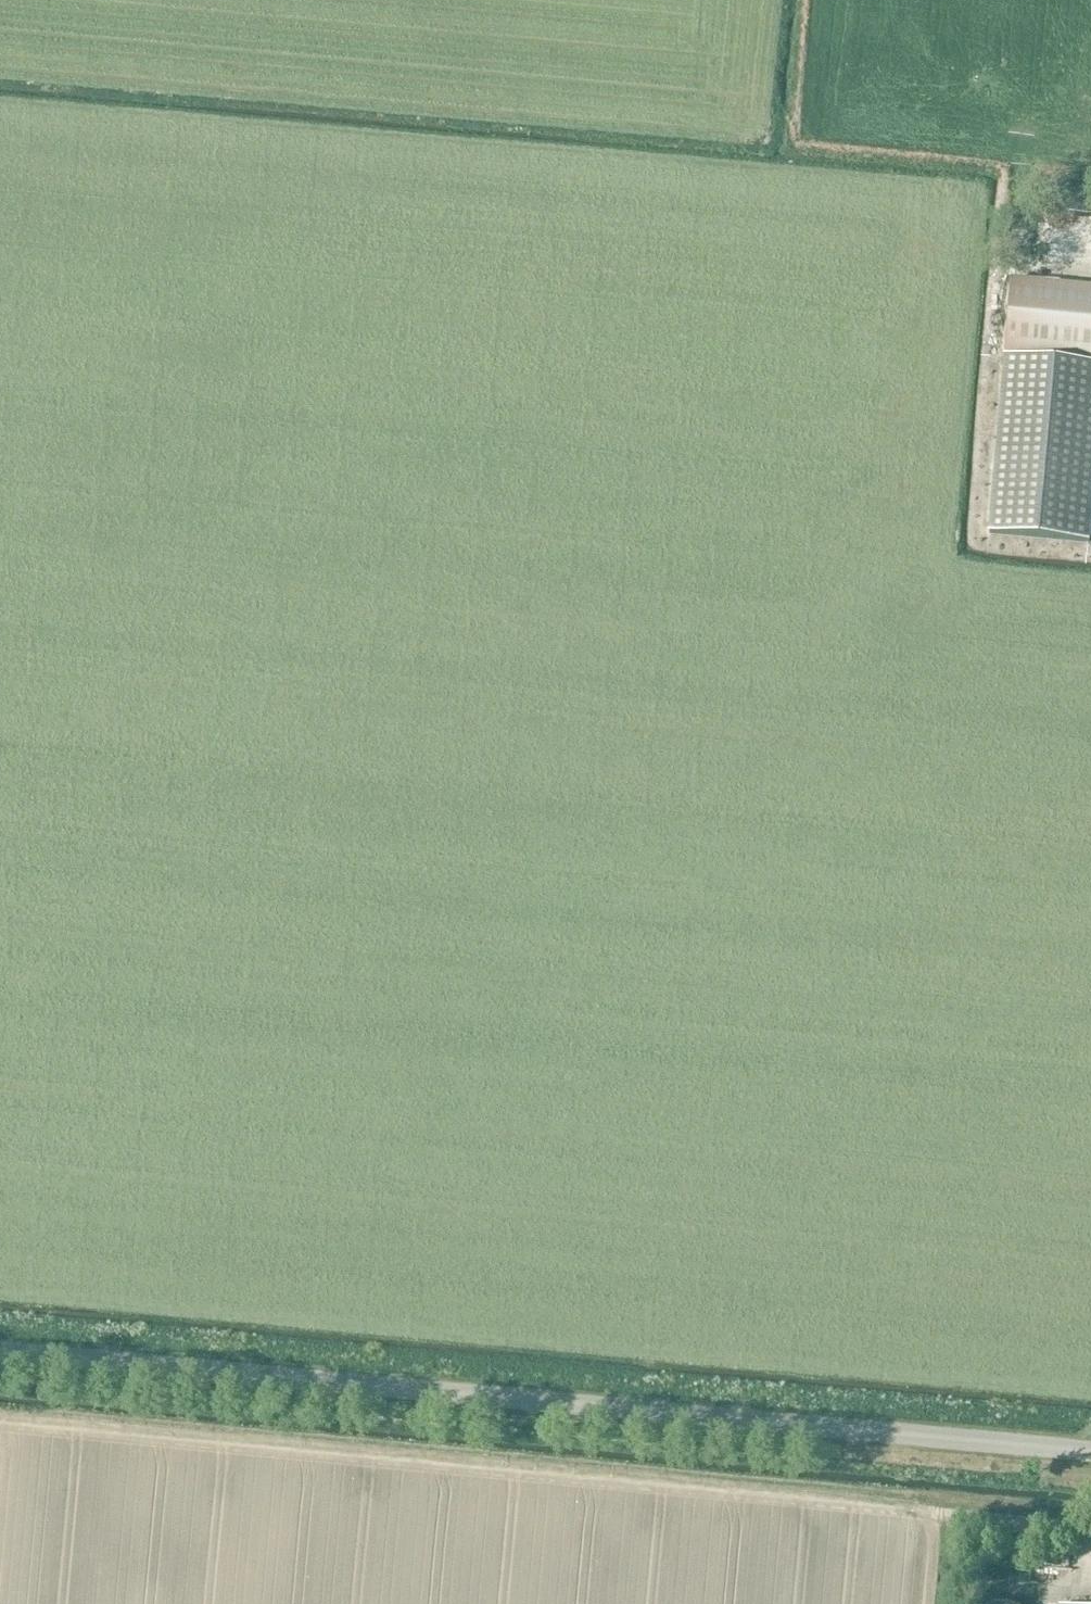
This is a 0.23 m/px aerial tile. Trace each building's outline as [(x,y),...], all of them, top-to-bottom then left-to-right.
[(1011,276),(1005,356),(1090,363),(1090,284),(1011,276)] [(1005,356),(989,534),(1088,543),(1090,508),(1090,363),(1005,356)] [(1056,1566),(1036,1569),(1039,1587),(1060,1584),(1056,1566)]
